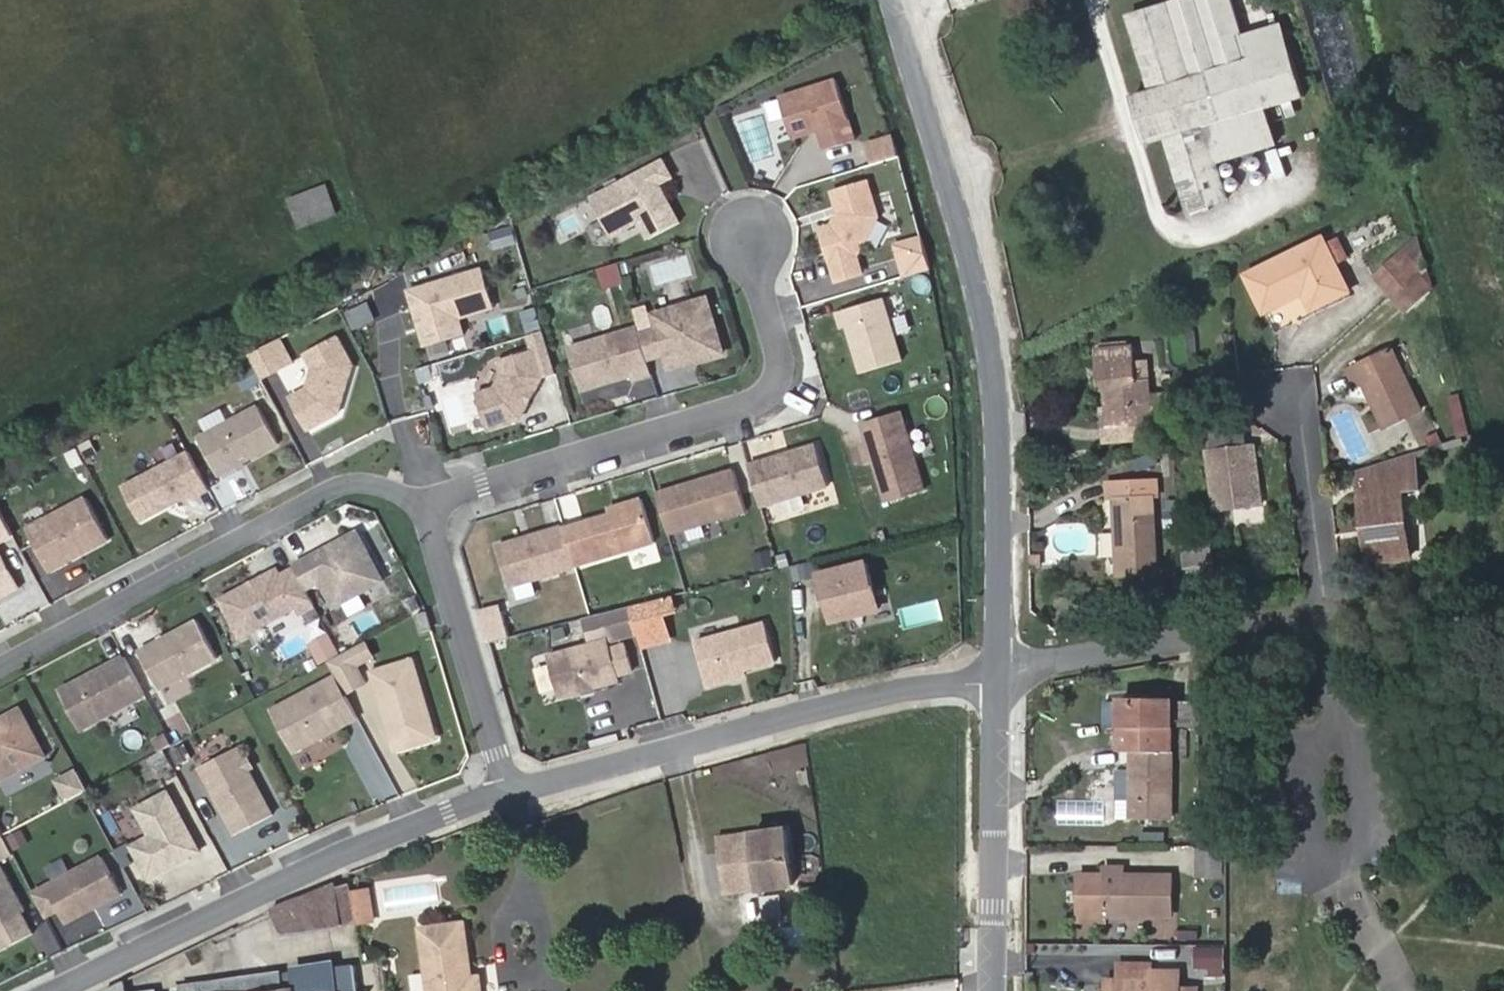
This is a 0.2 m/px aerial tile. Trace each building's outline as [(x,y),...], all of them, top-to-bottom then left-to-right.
[(1129,17),(1151,90),(1134,95),(1149,143),(1166,138),(1188,211),(1229,199),(1217,162),(1274,144),(1263,108),(1301,97),(1279,25),(1241,37),(1230,0),(1184,0),(1129,17)] [(861,135),(843,74),(786,92),(799,132),(825,124),(831,144),(861,135)] [(910,148),(903,127),(877,136),(884,157),(910,148)] [(685,213),(665,175),(678,168),(669,150),(597,188),(617,227),(644,212),(654,230),(685,213)] [(868,254),(890,215),(879,180),(845,190),(851,211),(844,224),(833,227),(848,279),(874,272),(868,254)] [(328,183),(288,199),(300,227),(339,213),(328,183)] [(511,225),(487,230),(491,250),(515,245),(511,225)] [(944,267),(939,241),(935,227),(910,235),(921,273),(944,267)] [(1311,309),(1350,290),(1323,234),(1245,273),(1265,312),(1303,292),(1311,309)] [(1414,273),(1421,267),(1406,249),(1398,255),(1413,275),(1414,273)] [(1413,275),(1398,255),(1375,275),(1391,294),(1413,275)] [(503,303),(490,262),(416,284),(433,340),(476,327),(471,313),(503,303)] [(616,263),(597,266),(600,286),(620,283),(616,263)] [(1406,311),(1429,289),(1414,273),(1413,275),(1391,294),(1406,311)] [(733,351),(716,296),(663,312),(668,327),(650,332),(657,356),(675,350),(680,367),(733,351)] [(914,359),(895,297),(848,311),(853,326),(858,325),(872,372),(914,359)] [(650,332),(647,325),(579,345),(592,388),(645,372),(646,377),(662,372),(657,356),(650,332)] [(531,351),(540,380),(556,376),(543,332),(527,337),(531,351)] [(339,414),(354,365),(340,338),(308,355),(315,369),(309,389),(293,398),(310,430),(339,414)] [(296,364),(283,340),(259,353),(272,377),(296,364)] [(1149,380),(1136,381),(1133,344),(1094,348),(1097,385),(1105,385),(1108,425),(1117,425),(1140,423),(1152,422),(1151,410),(1168,407),(1166,393),(1150,394),(1149,380)] [(1383,425),(1420,408),(1392,347),(1350,368),(1357,384),(1363,381),(1383,425)] [(518,421),(540,380),(531,351),(496,362),(501,376),(493,390),(474,396),(485,431),(518,421)] [(1457,438),(1469,433),(1459,391),(1446,394),(1457,438)] [(227,468),(287,436),(267,398),(207,431),(227,468)] [(937,488),(914,411),(875,423),(898,500),(937,488)] [(1206,443),(1243,442),(1242,421),(1205,422),(1206,443)] [(1118,437),(1141,435),(1140,423),(1117,425),(1118,437)] [(76,443),(82,460),(96,454),(89,438),(76,443)] [(1215,511),(1262,504),(1253,442),(1207,449),(1215,511)] [(203,492),(216,485),(219,483),(198,445),(132,481),(151,515),(201,488),(203,492)] [(773,508),(841,487),(828,446),(761,467),(773,508)] [(1413,452),(1356,471),(1363,528),(1373,526),(1377,561),(1409,556),(1401,489),(1419,487),(1413,452)] [(757,511),(745,470),(667,494),(680,534),(757,511)] [(1152,496),(1158,496),(1158,479),(1105,481),(1106,498),(1114,498),(1118,573),(1157,570),(1152,496)] [(117,532),(94,490),(41,519),(35,522),(55,558),(58,564),(117,532)] [(2,493),(0,494),(0,530),(2,533),(19,524),(2,493)] [(584,560),(663,537),(651,493),(612,505),(613,509),(573,521),(574,526),(584,560)] [(584,560),(574,526),(508,546),(521,586),(586,567),(584,560)] [(1377,561),(1373,526),(1363,528),(1368,562),(1377,561)] [(390,576),(364,527),(301,561),(313,585),(327,577),(341,602),(390,576)] [(0,530),(0,595),(27,580),(2,533),(0,530)] [(1207,538),(1194,541),(1197,552),(1208,549),(1207,538)] [(1208,549),(1197,552),(1194,541),(1180,543),(1185,573),(1212,569),(1208,549)] [(769,548),(750,552),(753,571),(773,567),(769,548)] [(248,632),(318,594),(301,561),(286,568),(284,564),(227,594),(248,632)] [(881,571),(834,582),(845,629),(892,618),(881,571)] [(675,622),(687,619),(683,603),(642,613),(646,630),(675,622)] [(162,678),(220,647),(199,609),(141,640),(162,678)] [(649,641),(646,630),(642,613),(593,625),(600,649),(623,643),(624,648),(649,641)] [(682,646),(675,622),(646,630),(649,641),(653,654),(682,646)] [(778,632),(708,650),(718,693),(737,688),(736,683),(754,679),(787,670),(778,632)] [(373,680),(363,661),(380,652),(373,639),(336,659),(344,674),(353,691),(373,680)] [(87,719),(150,685),(130,646),(66,680),(87,719)] [(644,680),(637,653),(622,657),(619,648),(561,664),(572,705),(630,689),(629,684),(644,680)] [(443,724),(423,656),(382,668),(402,736),(443,724)] [(353,691),(344,674),(279,708),(302,750),(367,716),(353,691)] [(755,684),(754,679),(736,683),(737,688),(755,684)] [(52,750),(26,702),(0,716),(0,769),(4,776),(52,750)] [(1173,752),(1176,706),(1126,704),(1123,751),(1131,751),(1173,752)] [(181,742),(174,729),(161,736),(168,749),(181,742)] [(283,816),(247,749),(210,769),(245,836),(283,816)] [(1130,818),(1171,819),(1173,752),(1131,751),(1130,818)] [(96,787),(86,770),(68,779),(78,797),(96,787)] [(208,850),(177,791),(145,809),(159,836),(141,846),(158,878),(208,850)] [(1055,824),(1102,825),(1102,800),(1055,800),(1055,824)] [(1,815),(0,815),(0,838),(9,833),(11,832),(1,815)] [(787,829),(718,839),(726,895),(795,885),(787,829)] [(9,833),(0,838),(0,852),(4,850),(7,857),(19,851),(9,833)] [(1196,874),(1224,875),(1223,847),(1197,847),(1196,874)] [(3,854),(0,855),(0,926),(32,908),(3,854)] [(130,894),(110,856),(41,893),(54,917),(68,910),(75,923),(130,894)] [(1104,871),(1080,870),(1079,918),(1105,918),(1105,913),(1171,915),(1172,873),(1123,872),(1123,866),(1104,866),(1104,871)] [(358,921),(354,892),(351,871),(272,909),(282,932),(358,921)] [(373,920),(369,890),(354,892),(358,921),(358,922),(373,920)] [(418,929),(428,990),(482,990),(479,976),(471,977),(461,922),(418,929)] [(1223,944),(1193,944),(1192,975),(1223,976),(1223,944)] [(1119,979),(1119,990),(1179,990),(1179,988),(1179,970),(1149,969),(1149,963),(1119,963),(1119,979)] [(336,965),(296,972),(299,990),(340,990),(336,965)] [(296,972),(283,974),(283,970),(184,985),(185,990),(299,990),(296,972)] [(1119,979),(1106,979),(1106,990),(1119,990),(1119,979)] [(126,980),(107,989),(107,990),(128,990),(126,980)]
